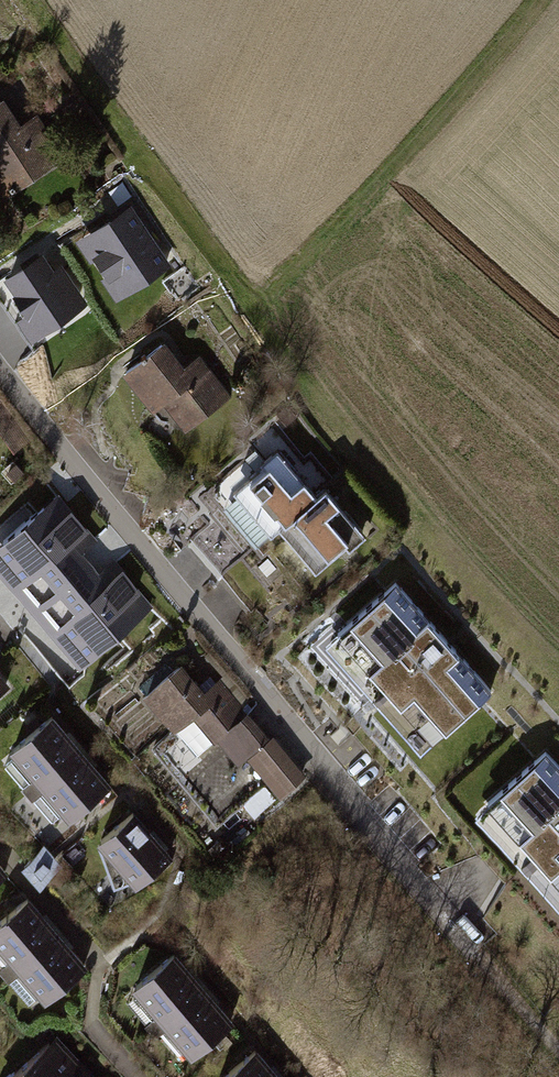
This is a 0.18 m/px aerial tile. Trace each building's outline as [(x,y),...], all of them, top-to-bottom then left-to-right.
[(0,102),(0,202),(65,161),(36,116),(20,126),(3,100),(0,102)] [(131,204),(75,242),(116,303),(172,266),(131,204)] [(42,254),(3,280),(14,296),(12,297),(25,317),(17,322),(30,343),(88,304),(62,265),(53,270),(42,254)] [(165,343),(123,376),(153,415),(164,406),(184,433),(231,397),(200,357),(184,368),(165,343)] [(291,507),(315,488),(277,443),(260,458),(263,462),(233,487),(270,531),(279,524),(295,511),(291,507)] [(279,524),(315,568),(345,542),(349,546),(366,531),(324,480),(315,488),(291,507),(295,511),(279,524)] [(0,555),(0,564),(72,653),(140,597),(64,503),(0,555)] [(451,639),(396,577),(325,640),(375,697),(344,723),(347,728),(351,732),(383,705),(422,750),(493,688),(451,639)] [(142,692),(173,729),(174,730),(192,716),(214,742),(217,738),(237,762),(246,755),(279,795),(306,774),(273,734),(270,736),(247,709),(245,710),(218,677),(204,689),(180,660),(142,692)] [(9,684),(0,673),(0,691),(9,684)] [(26,793),(83,747),(52,710),(8,746),(33,776),(21,787),(26,793)] [(275,799),(279,795),(246,755),(237,762),(217,738),(214,742),(192,716),(174,730),(173,729),(152,746),(150,743),(137,754),(159,781),(166,776),(171,782),(165,787),(192,820),(203,810),(216,825),(264,786),(275,799)] [(110,780),(83,747),(26,793),(32,800),(44,789),(67,816),(110,780)] [(545,748),(474,810),(558,907),(558,763),(545,748)] [(113,888),(132,880),(134,883),(172,851),(134,806),(95,838),(99,842),(97,845),(113,888)] [(1,978),(57,931),(27,895),(0,918),(0,950),(10,962),(0,970),(0,977),(1,978)] [(19,973),(43,1001),(86,965),(57,931),(1,978),(6,984),(19,973)] [(174,948),(131,985),(156,1014),(144,1025),(149,1030),(204,983),(174,948)] [(204,983),(149,1030),(154,1036),(166,1026),(190,1054),(234,1017),(204,983)] [(56,1031),(7,1076),(99,1076),(56,1031)] [(256,1044),(217,1076),(284,1076),(256,1044)]
